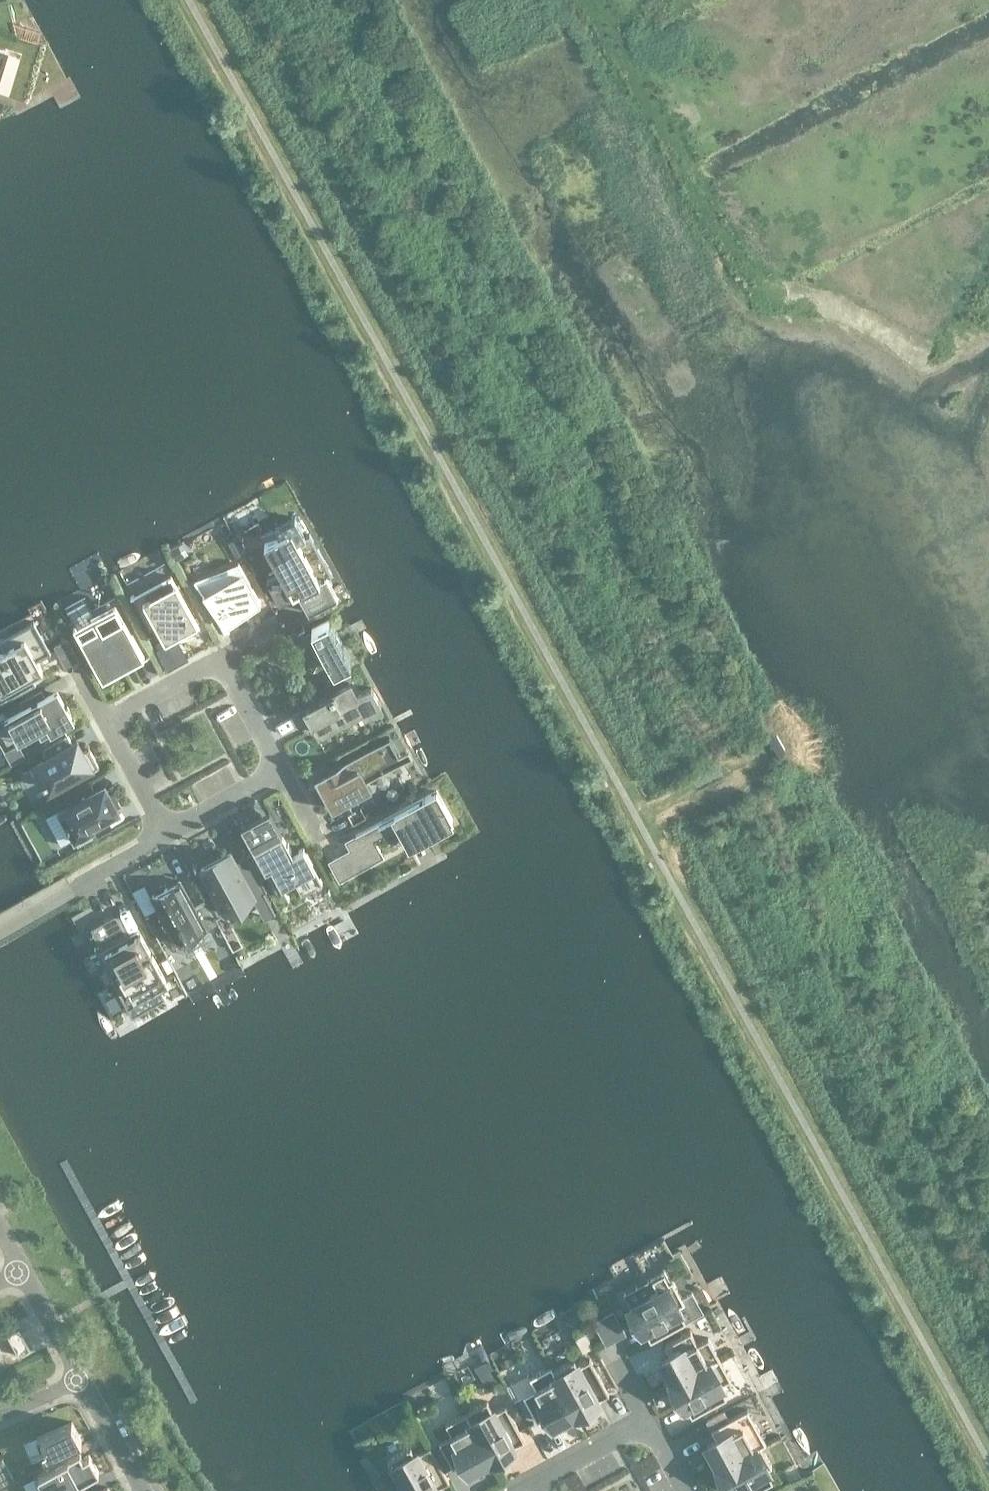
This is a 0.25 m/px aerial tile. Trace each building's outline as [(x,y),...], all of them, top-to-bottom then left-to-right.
[(293,515),(274,526),(278,533),(263,541),(292,594),(297,591),(307,610),(336,594),(326,574),(318,578),(297,539),(304,535),(293,515)] [(177,544),(169,549),(168,549),(174,560),(175,559),(183,555),(177,544)] [(227,621),(259,599),(238,560),(236,561),(237,562),(220,568),(200,586),(205,593),(204,594),(222,620),(222,621),(223,621),(224,622),(226,622),(227,621)] [(142,600),(136,603),(148,626),(155,622),(164,638),(165,639),(184,628),(186,632),(199,626),(170,573),(168,574),(169,574),(154,583),(157,590),(141,598),(142,600)] [(84,597),(66,607),(80,634),(79,634),(83,641),(85,640),(103,673),(121,663),(119,659),(138,649),(141,655),(143,653),(131,632),(129,633),(116,608),(115,608),(113,604),(93,614),(84,597)] [(333,668),(351,658),(328,616),(310,626),(333,668)] [(34,680),(31,673),(41,667),(35,657),(49,649),(33,618),(0,636),(0,643),(2,647),(0,648),(0,699),(34,680)] [(65,639),(53,646),(52,647),(58,657),(71,650),(65,639)] [(333,689),(292,711),(299,724),(311,718),(318,731),(362,707),(364,712),(380,703),(370,685),(356,692),(349,680),(333,689)] [(73,718),(56,686),(4,715),(17,739),(36,729),(40,736),(73,718)] [(66,731),(41,744),(47,754),(35,761),(44,777),(43,778),(44,781),(46,780),(49,785),(71,773),(73,777),(98,764),(87,745),(81,749),(76,739),(71,741),(66,731)] [(331,806),(370,785),(363,773),(399,753),(388,734),(314,774),(331,806)] [(17,740),(3,747),(10,760),(24,752),(17,740)] [(67,801),(44,814),(59,841),(73,834),(74,836),(76,835),(77,837),(91,829),(90,827),(92,826),(91,823),(118,808),(116,804),(119,802),(109,784),(106,785),(103,781),(93,787),(67,801)] [(90,781),(64,795),(67,801),(93,787),(90,781)] [(435,788),(351,834),(355,842),(348,846),(359,866),(372,859),(370,856),(380,850),(371,833),(398,819),(409,839),(451,816),(435,788)] [(268,807),(241,822),(275,887),(314,866),(302,845),(292,851),(268,807)] [(229,850),(200,867),(212,890),(210,891),(208,891),(218,909),(219,908),(221,907),(224,910),(234,905),(235,904),(242,900),(242,901),(243,900),(266,887),(250,858),(237,865),(229,850)] [(179,878),(150,893),(156,904),(169,927),(177,941),(179,940),(186,953),(210,939),(203,927),(215,920),(204,899),(193,905),(179,878)] [(148,908),(148,909),(160,932),(169,927),(156,904),(148,908)] [(91,924),(103,947),(105,946),(106,947),(104,948),(111,961),(106,963),(117,982),(121,979),(127,990),(129,990),(135,1000),(167,983),(161,972),(163,971),(140,928),(138,929),(136,926),(130,930),(121,913),(120,913),(120,912),(119,912),(119,911),(118,911),(117,911),(116,911),(115,911),(114,911),(91,924)] [(663,1269),(622,1291),(641,1327),(643,1326),(645,1330),(649,1338),(685,1319),(702,1310),(691,1290),(681,1295),(671,1277),(668,1279),(663,1269)] [(30,1347),(18,1325),(5,1332),(17,1354),(30,1347)] [(696,1341),(689,1328),(664,1342),(670,1353),(660,1358),(672,1380),(671,1380),(671,1381),(718,1355),(707,1335),(696,1341)] [(730,1376),(718,1355),(671,1381),(683,1403),(684,1403),(691,1414),(726,1395),(719,1383),(721,1383),(720,1382),(730,1376)] [(608,1391),(589,1356),(577,1362),(577,1361),(575,1362),(573,1357),(553,1368),(552,1369),(575,1410),(597,1398),(596,1397),(608,1391)] [(553,1368),(550,1363),(528,1375),(534,1386),(522,1392),(536,1418),(547,1412),(552,1422),(574,1410),(574,1411),(575,1410),(552,1369),(553,1368)] [(491,1408),(486,1398),(465,1409),(491,1457),(513,1444),(512,1443),(523,1437),(504,1402),(493,1408),(492,1407),(491,1408)] [(746,1406),(710,1426),(716,1437),(706,1442),(718,1464),(717,1465),(759,1443),(760,1443),(765,1440),(746,1406)] [(491,1457),(465,1409),(444,1421),(450,1432),(449,1432),(451,1436),(440,1442),(452,1464),(463,1458),(468,1468),(489,1456),(490,1457),(491,1457)] [(81,1437),(71,1419),(36,1434),(44,1453),(81,1437)] [(429,1443),(417,1450),(416,1449),(413,1450),(409,1444),(386,1457),(399,1479),(403,1477),(407,1484),(406,1485),(409,1490),(428,1490),(436,1486),(436,1485),(448,1478),(429,1443)] [(760,1443),(759,1443),(717,1465),(729,1487),(730,1487),(733,1490),(749,1490),(772,1479),(765,1468),(767,1467),(766,1466),(771,1463),(760,1443)] [(34,1472),(45,1490),(57,1490),(98,1469),(88,1451),(70,1461),(67,1456),(68,1455),(67,1454),(34,1472)] [(0,1458),(0,1485),(13,1478),(13,1477),(2,1457),(0,1458)] [(8,1484),(12,1490),(20,1490),(24,1489),(18,1479),(8,1484)]
